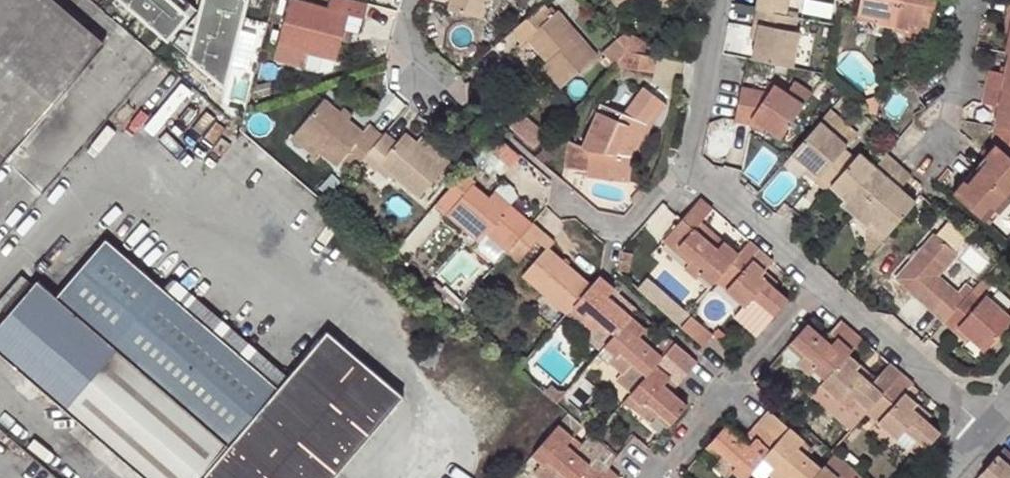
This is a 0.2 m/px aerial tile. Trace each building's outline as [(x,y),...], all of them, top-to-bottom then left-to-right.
[(70,84),(103,45),(52,0),(0,0),(0,162),(53,103),(70,84)] [(224,88),(248,0),(203,0),(200,12),(196,27),(181,23),(187,15),(182,11),(189,2),(186,0),(121,0),(224,88)] [(307,50),(337,58),(342,39),(344,29),(349,14),(364,18),(368,3),(358,0),(329,0),(327,8),(299,0),(288,0),(273,57),(303,64),(307,50)] [(437,7),(449,10),(452,0),(438,0),(437,7)] [(486,0),(452,0),(449,10),(481,18),(486,0)] [(756,9),(785,15),(788,0),(757,0),(756,9)] [(857,11),(877,15),(876,22),(893,25),(898,0),(860,0),(857,11)] [(893,25),(910,28),(912,22),(931,26),(937,0),(898,0),(893,25)] [(200,12),(189,2),(182,11),(187,15),(181,23),(196,27),(200,12)] [(511,30),(521,41),(526,38),(542,55),(546,52),(550,58),(546,61),(542,65),(561,87),(596,55),(557,10),(551,14),(542,3),(511,30)] [(794,32),(797,17),(785,15),(756,9),(753,23),(758,24),(755,39),(752,59),(793,67),(799,33),(794,32)] [(877,15),(857,11),(856,17),(876,22),(877,15)] [(910,28),(930,32),(931,26),(912,22),(910,28)] [(758,24),(753,23),(750,38),(755,39),(758,24)] [(930,32),(910,28),(893,25),(891,37),(927,45),(930,32)] [(627,33),(618,40),(626,50),(645,54),(645,41),(627,33)] [(614,64),(626,50),(618,40),(616,37),(603,52),(614,64)] [(657,56),(651,55),(645,54),(626,50),(614,64),(653,72),(657,56)] [(546,52),(542,55),(546,61),(550,58),(546,52)] [(1008,53),(1004,73),(989,70),(985,86),(1009,91),(1009,53),(1008,53)] [(741,85),(735,119),(748,122),(751,117),(764,125),(782,137),(813,90),(795,79),(787,91),(774,83),(769,90),(758,88),(741,85)] [(770,80),(767,85),(759,83),(758,88),(769,90),(774,83),(770,80)] [(85,98),(70,84),(53,103),(69,117),(85,98)] [(633,153),(646,122),(663,100),(643,85),(623,112),(600,103),(582,146),(568,139),(564,167),(587,170),(587,175),(629,181),(633,153)] [(985,86),(982,103),(998,106),(994,126),(1009,130),(1009,91),(985,86)] [(874,97),(864,101),(861,104),(871,114),(876,111),(879,98),(874,97)] [(344,161),(353,124),(347,119),(339,112),(324,99),(297,130),(320,149),(337,164),(342,159),(344,161)] [(650,124),(667,103),(663,100),(646,122),(633,153),(637,155),(650,124)] [(339,112),(347,119),(351,114),(343,108),(339,112)] [(820,121),(848,145),(858,134),(830,110),(820,121)] [(510,126),(535,148),(548,133),(523,112),(510,126)] [(751,117),(748,122),(761,130),(764,125),(751,117)] [(848,145),(820,121),(792,153),(808,167),(820,177),(817,181),(826,190),(830,186),(854,158),(844,150),(848,145)] [(344,161),(353,169),(361,158),(382,135),(370,125),(364,133),(353,124),(344,161)] [(994,126),(991,141),(995,145),(1009,158),(1009,130),(994,126)] [(320,149),(297,130),(293,135),(315,154),(320,149)] [(396,142),(384,132),(382,135),(361,158),(374,169),(378,164),(390,174),(419,199),(445,168),(415,143),(404,133),(396,142)] [(496,135),(486,147),(505,163),(509,166),(519,155),(496,135)] [(415,143),(445,168),(450,162),(421,137),(415,143)] [(988,160),(978,172),(1009,200),(1009,158),(995,145),(984,157),(988,160)] [(505,163),(486,147),(475,159),(494,175),(505,163)] [(842,203),(855,214),(898,165),(886,154),(874,166),(859,153),(854,158),(830,186),(845,199),(842,203)] [(374,169),(386,179),(390,174),(378,164),(374,169)] [(900,188),(911,176),(898,165),(855,214),(867,225),(870,222),(887,235),(916,202),(900,188)] [(820,177),(808,167),(805,171),(817,181),(820,177)] [(463,171),(442,195),(454,205),(446,215),(477,242),(485,232),(506,251),(531,222),(509,203),(503,209),(489,197),(473,183),(475,181),(463,171)] [(999,214),(1009,201),(1009,200),(978,172),(968,183),(964,180),(953,193),(985,221),(994,210),(999,214)] [(845,199),(830,186),(826,190),(842,203),(845,199)] [(632,199),(636,203),(646,191),(642,187),(632,199)] [(503,209),(509,203),(494,190),(489,197),(503,209)] [(710,210),(698,200),(680,220),(664,238),(675,248),(672,252),(687,264),(690,260),(701,270),(698,274),(711,285),(714,282),(714,281),(737,255),(722,243),(716,250),(693,231),(700,223),(711,211),(710,210)] [(784,215),(791,208),(786,203),(776,213),(784,215)] [(994,210),(985,221),(989,225),(999,214),(994,210)] [(531,222),(506,251),(518,260),(538,237),(543,231),(531,222)] [(867,225),(883,239),(887,235),(870,222),(867,225)] [(716,250),(722,243),(700,223),(693,231),(716,250)] [(863,251),(869,256),(883,239),(867,225),(863,251)] [(546,245),(548,247),(553,241),(543,231),(538,237),(546,245)] [(477,242),(498,261),(506,251),(485,232),(477,242)] [(964,299),(972,290),(965,283),(957,292),(938,275),(957,253),(935,233),(918,253),(912,260),(896,278),(945,321),(964,299)] [(661,242),(672,252),(675,248),(664,238),(661,242)] [(198,477),(277,387),(105,239),(56,296),(37,280),(32,285),(21,276),(0,301),(0,305),(8,312),(0,322),(0,354),(144,477),(198,477)] [(714,282),(743,306),(745,308),(752,299),(764,309),(760,313),(770,321),(787,301),(773,288),(760,277),(764,273),(772,263),(760,253),(748,242),(737,255),(714,281),(714,282)] [(582,295),(586,279),(548,247),(546,245),(522,274),(567,312),(567,311),(572,306),(582,295)] [(905,254),(912,260),(918,253),(911,247),(905,254)] [(620,253),(617,273),(627,274),(630,254),(620,253)] [(690,260),(687,264),(683,269),(694,279),(698,274),(701,270),(690,260)] [(760,277),(773,288),(777,284),(764,273),(760,277)] [(987,273),(972,290),(964,299),(945,321),(956,331),(959,327),(971,337),(986,350),(1009,322),(1009,315),(986,294),(997,282),(987,273)] [(613,289),(598,275),(582,295),(572,306),(585,317),(589,313),(600,322),(596,327),(610,339),(630,317),(636,310),(613,289)] [(755,338),(770,321),(760,313),(764,309),(752,299),(745,308),(743,306),(732,319),(755,338)] [(585,317),(572,306),(567,311),(587,328),(585,340),(599,352),(605,346),(610,339),(596,327),(600,322),(589,313),(585,317)] [(653,336),(630,317),(610,339),(605,346),(616,355),(609,363),(622,374),(616,380),(630,393),(642,379),(661,357),(664,354),(663,353),(672,343),(657,331),(653,336)] [(680,328),(701,347),(712,335),(690,317),(680,328)] [(813,369),(825,380),(846,355),(860,339),(839,321),(828,333),(836,339),(831,345),(806,324),(787,346),(803,360),(806,357),(816,365),(813,369)] [(959,327),(956,331),(967,341),(971,337),(959,327)] [(717,329),(712,335),(720,342),(725,336),(717,329)] [(328,332),(279,389),(202,477),(334,477),(404,396),(328,332)] [(686,372),(695,361),(673,342),(672,343),(663,353),(664,354),(686,372)] [(607,365),(609,363),(616,355),(605,346),(599,352),(596,355),(607,365)] [(653,415),(654,415),(668,428),(687,405),(664,385),(669,379),(675,384),(686,372),(664,354),(661,357),(642,379),(630,393),(629,394),(642,405),(645,400),(657,411),(653,415)] [(888,363),(874,379),(869,384),(854,371),(859,366),(846,355),(825,380),(820,385),(839,401),(848,392),(859,401),(854,407),(864,415),(866,413),(900,374),(888,364),(888,363)] [(799,366),(809,374),(813,369),(816,365),(806,357),(803,360),(799,366)] [(874,379),(859,366),(854,371),(869,384),(874,379)] [(900,374),(866,413),(875,420),(897,439),(904,431),(916,441),(912,445),(922,453),(938,434),(939,433),(924,420),(912,409),(916,404),(909,397),(904,394),(911,385),(912,384),(900,374)] [(916,389),(911,385),(904,394),(909,397),(916,389)] [(199,477),(202,477),(279,389),(277,387),(198,477),(199,477)] [(551,397),(556,402),(563,393),(558,389),(551,397)] [(848,392),(839,401),(851,411),(854,407),(859,401),(848,392)] [(642,405),(629,394),(621,403),(634,411),(648,422),(654,415),(653,415),(657,411),(645,400),(642,405)] [(929,415),(916,404),(912,409),(924,420),(929,415)] [(758,421),(780,440),(763,458),(775,469),(780,463),(792,473),(788,477),(812,477),(820,469),(797,448),(803,441),(775,416),(768,410),(758,421)] [(558,423),(573,436),(583,425),(568,412),(558,423)] [(742,477),(746,477),(763,458),(780,440),(758,421),(748,433),(753,439),(748,445),(725,425),(705,447),(721,460),(726,456),(736,465),(732,470),(742,477)] [(557,474),(561,477),(618,477),(619,477),(607,467),(616,456),(589,432),(573,451),(566,444),(573,436),(558,423),(532,453),(541,462),(544,465),(548,460),(559,470),(556,474),(557,474)] [(904,431),(897,439),(909,449),(912,445),(916,441),(904,431)] [(820,469),(812,477),(852,477),(856,473),(833,453),(820,469)] [(997,455),(978,477),(979,477),(1009,477),(1009,465),(997,455)] [(717,465),(728,475),(732,470),(736,465),(726,456),(721,460),(717,465)] [(541,462),(531,472),(538,477),(553,477),(557,474),(556,474),(559,470),(548,460),(544,465),(541,462)] [(775,469),(772,472),(778,477),(788,477),(792,473),(780,463),(775,469)]
